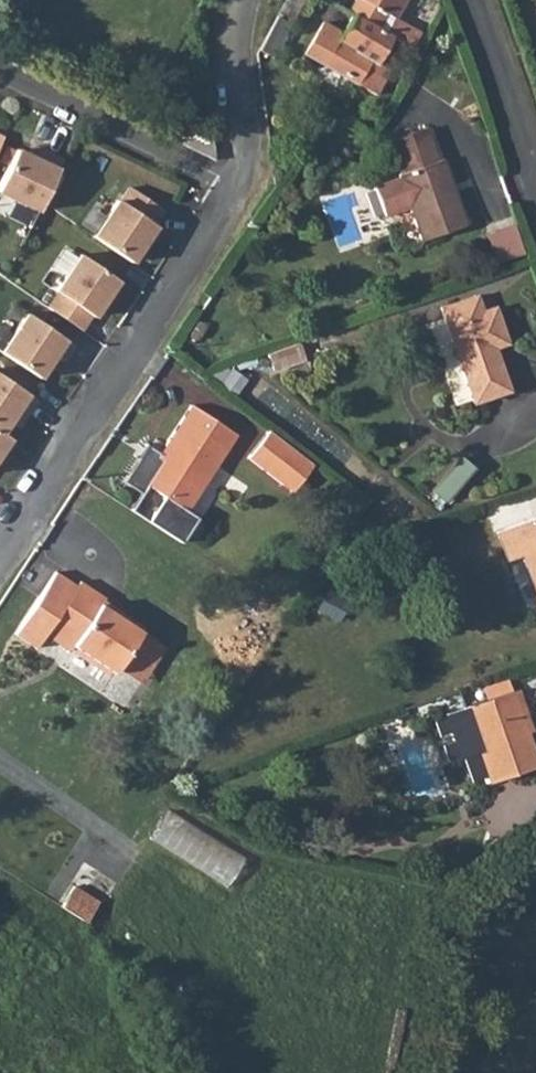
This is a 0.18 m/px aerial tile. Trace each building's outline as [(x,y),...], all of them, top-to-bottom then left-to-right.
[(355,13),(358,15),(384,31),(393,16),(399,20),(411,0),(363,0),(355,13)] [(342,39),(325,28),(306,60),(363,95),(380,69),(399,40),(384,31),(358,15),(342,39)] [(380,69),(363,95),(373,100),(388,75),(380,69)] [(400,148),(406,163),(443,150),(437,135),(400,148)] [(451,164),(443,150),(406,163),(410,171),(410,180),(409,183),(381,192),(392,223),(419,214),(431,244),(474,230),(451,164)] [(45,157),(32,151),(27,160),(40,167),(45,157)] [(61,165),(45,157),(40,167),(15,155),(0,186),(0,198),(37,216),(42,207),(61,165)] [(118,206),(93,242),(130,267),(155,231),(152,229),(162,215),(130,193),(120,207),(118,206)] [(496,259),(525,255),(520,224),(491,229),(496,259)] [(117,286),(80,260),(55,296),(57,298),(47,313),(79,335),(89,320),(92,322),(117,286)] [(452,314),(483,408),(518,396),(502,352),(515,349),(503,313),(491,317),(485,302),(452,314)] [(72,351),(26,319),(0,357),(37,383),(53,360),(61,366),(72,351)] [(0,438),(7,426),(16,415),(24,421),(35,405),(0,381),(0,438)] [(24,421),(16,415),(7,426),(16,432),(24,421)] [(255,450),(211,423),(180,472),(168,464),(144,501),(164,513),(170,504),(188,514),(171,541),(203,561),(219,534),(208,527),(255,450)] [(9,444),(0,438),(0,456),(9,444)] [(320,470),(321,468),(286,444),(266,471),(306,499),(312,483),(320,470)] [(449,501),(475,463),(461,454),(435,491),(449,501)] [(509,536),(521,564),(534,558),(535,563),(535,525),(509,536)] [(417,551),(402,556),(407,573),(423,567),(417,551)] [(135,689),(142,682),(161,648),(164,644),(126,621),(125,615),(99,599),(96,604),(74,590),(35,653),(57,667),(65,653),(94,670),(98,667),(135,689)] [(348,604),(336,623),(354,635),(366,615),(348,604)] [(161,648),(142,682),(165,695),(184,662),(161,648)] [(483,714),(499,758),(511,786),(535,776),(535,715),(528,696),(483,714)] [(471,718),(486,761),(499,758),(483,714),(471,718)] [(155,839),(230,886),(249,856),(173,809),(155,839)] [(78,883),(64,904),(90,921),(104,900),(78,883)]
